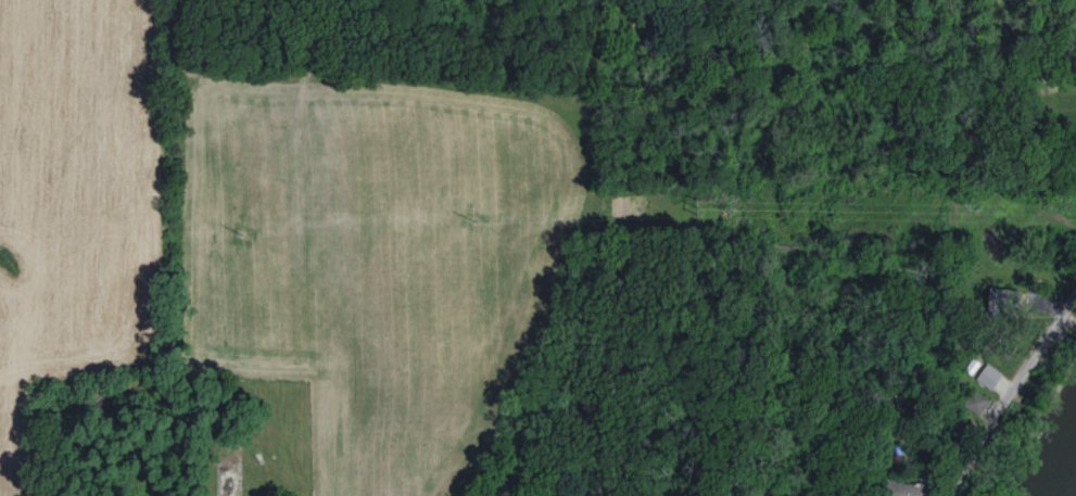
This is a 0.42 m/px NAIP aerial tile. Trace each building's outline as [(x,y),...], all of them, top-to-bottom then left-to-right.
[(989,390),(1002,373),(987,362),(974,379),(989,390)] [(962,405),(978,414),(987,399),(971,389),(962,405)] [(884,495),(928,495),(929,487),(888,479),(884,495)]
